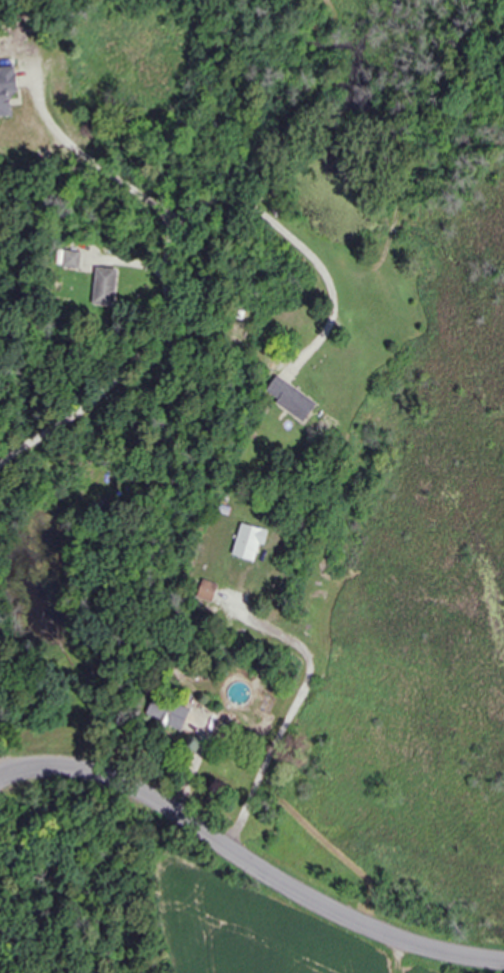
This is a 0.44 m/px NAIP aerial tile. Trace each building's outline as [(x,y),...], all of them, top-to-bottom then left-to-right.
[(18,90),(18,66),(0,67),(0,116),(11,116),(11,90),(18,90)] [(81,250),(64,250),(64,268),(81,268),(81,250)] [(119,269),(98,267),(94,304),(115,306),(119,269)] [(319,403),(276,375),(265,393),(307,422),(319,403)] [(267,530),(243,523),(233,554),(257,562),(267,530)] [(219,584),(204,579),(198,597),(213,602),(219,584)] [(186,731),(194,710),(157,695),(148,715),(186,731)]
